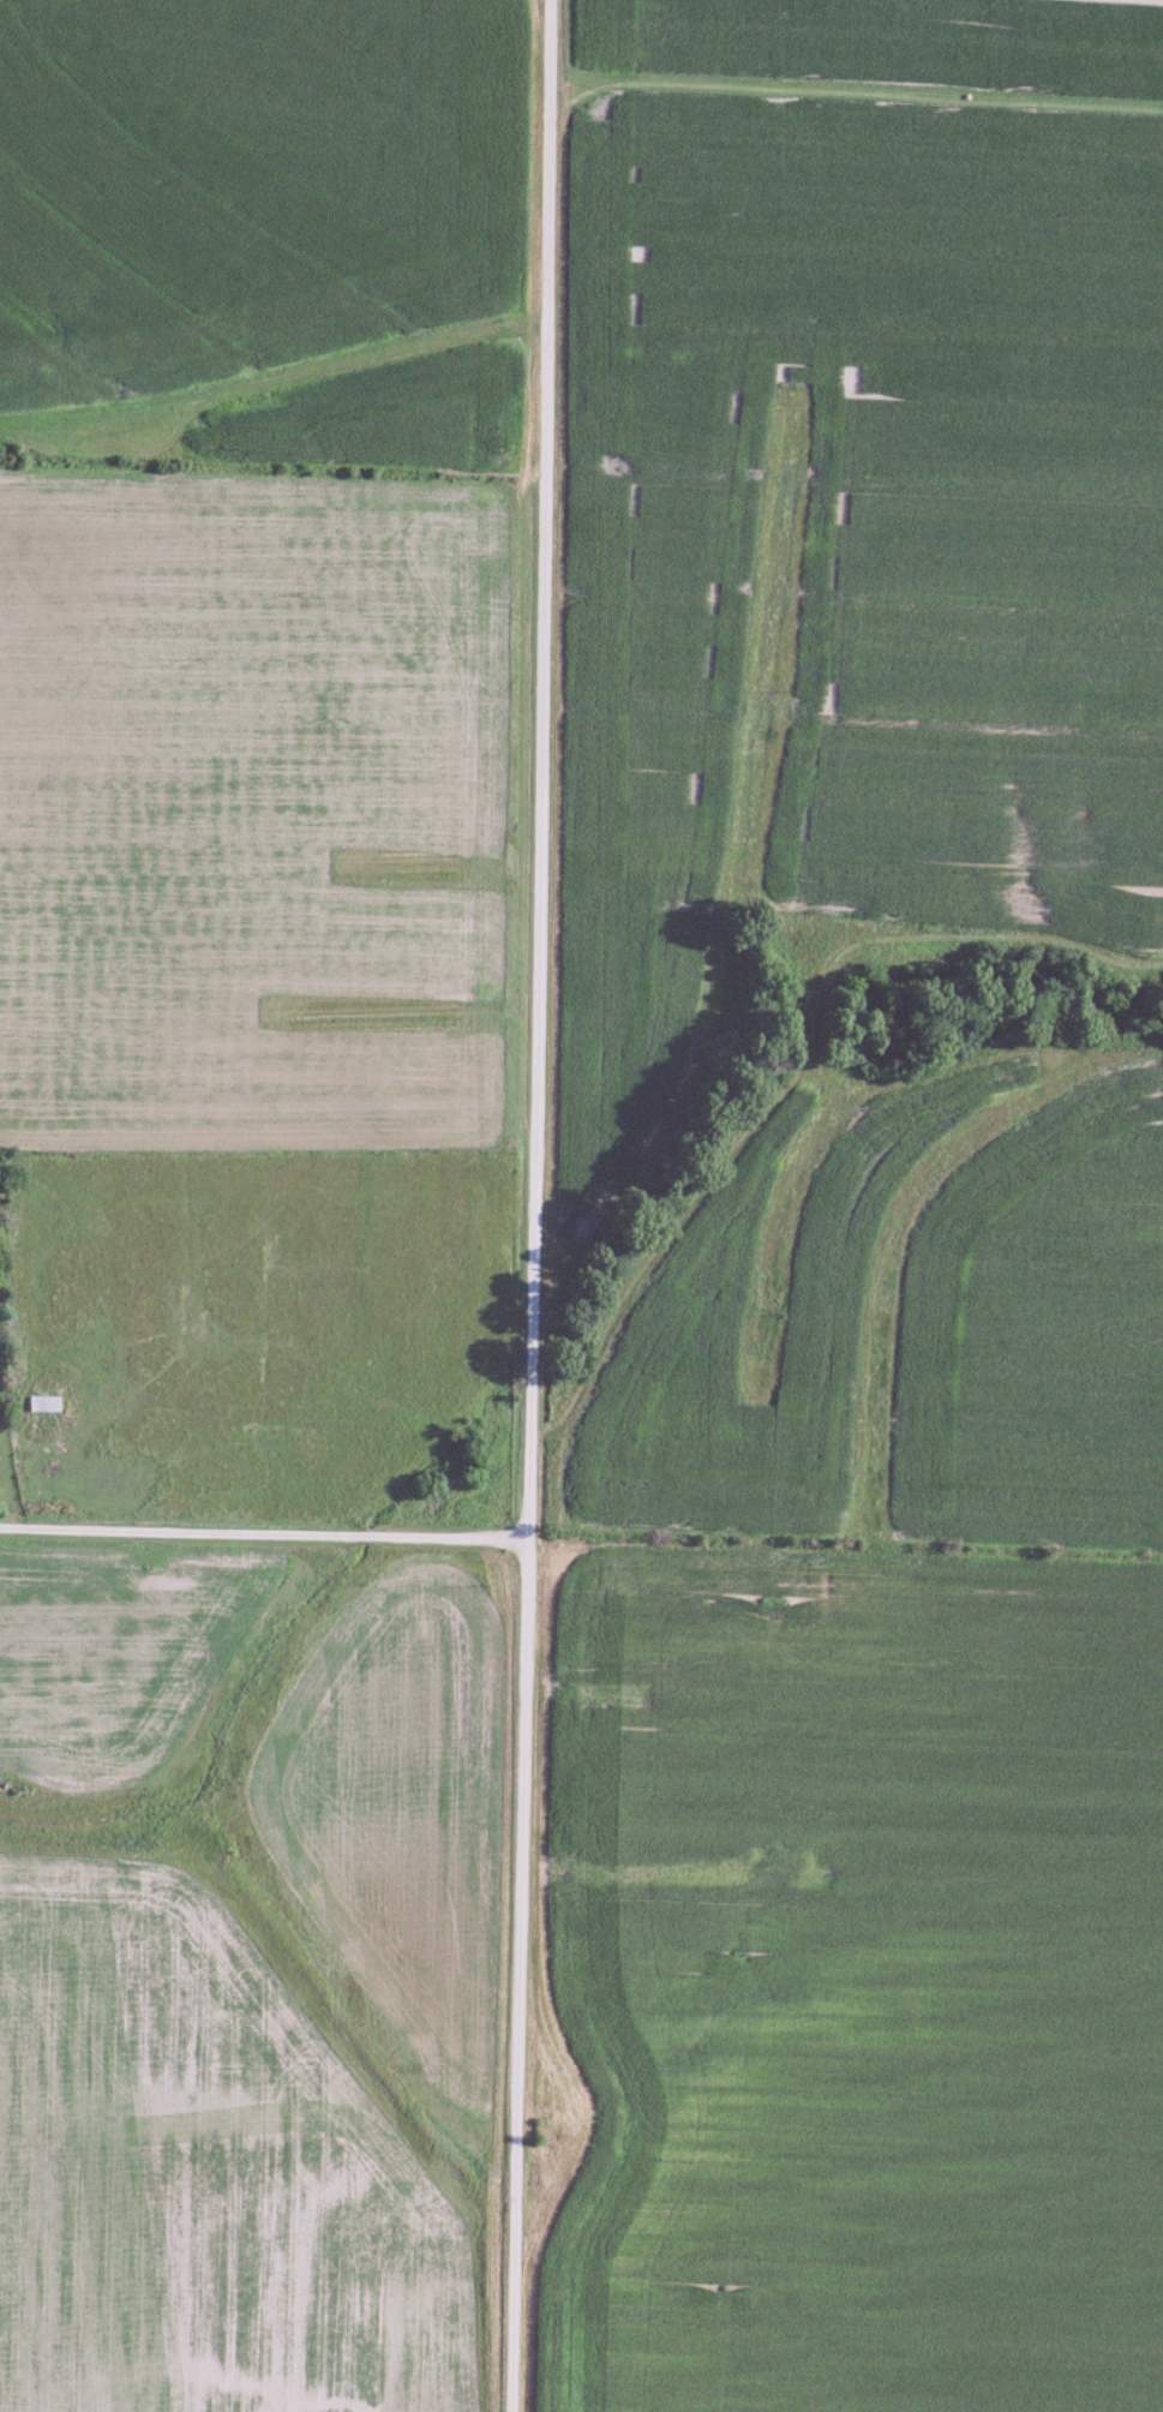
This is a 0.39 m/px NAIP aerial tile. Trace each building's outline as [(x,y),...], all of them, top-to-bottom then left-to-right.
[(58,1395),(28,1395),(28,1410),(58,1410),(58,1395)]
